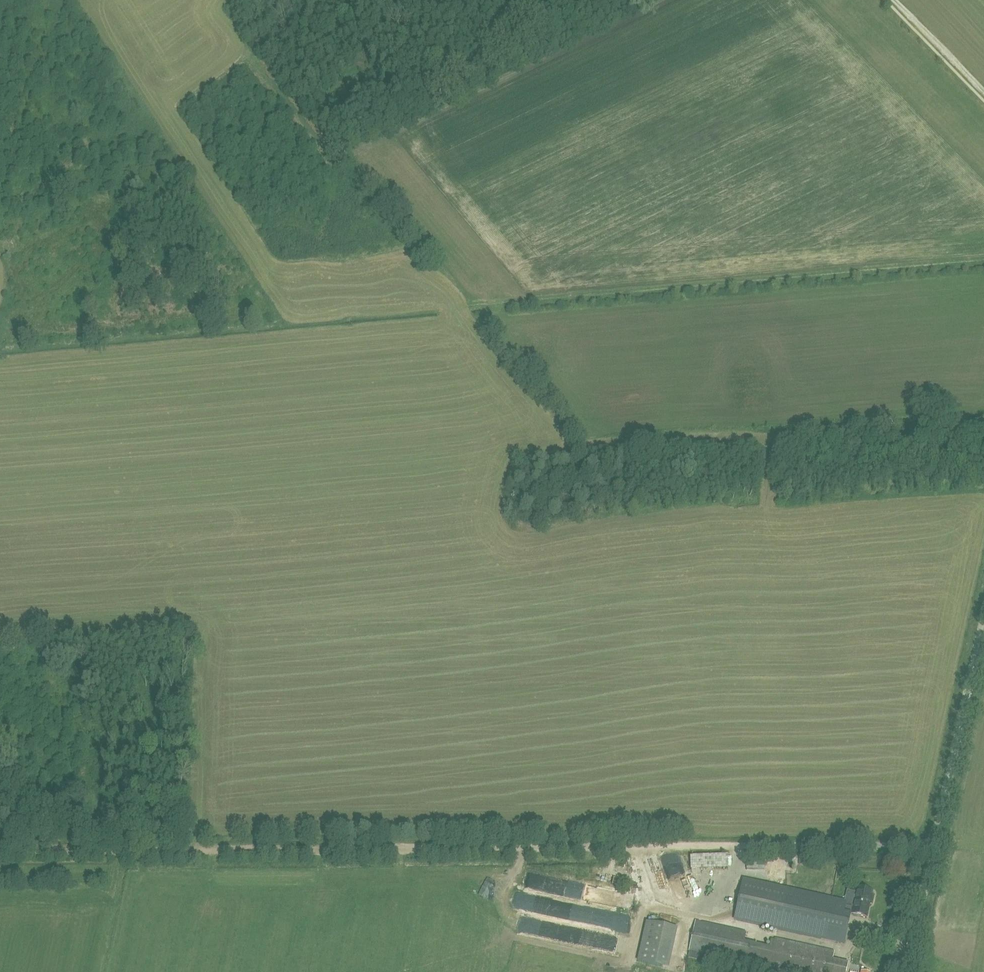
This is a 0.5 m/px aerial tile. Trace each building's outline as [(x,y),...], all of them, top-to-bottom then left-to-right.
[(648,880),(647,861),(636,862),(638,899),(649,899),(649,888),(654,887),(653,879),(648,880)] [(744,879),(735,920),(837,942),(842,943),(848,913),(852,913),(852,914),(867,917),(870,903),(872,904),(874,895),(872,895),(872,891),(857,887),(857,891),(853,908),(845,906),(845,901),(744,879)] [(639,962),(671,968),(679,927),(647,921),(639,962)] [(689,951),(787,971),(830,971),(834,952),(775,939),(773,948),(743,941),(745,932),(696,921),(689,951)]
